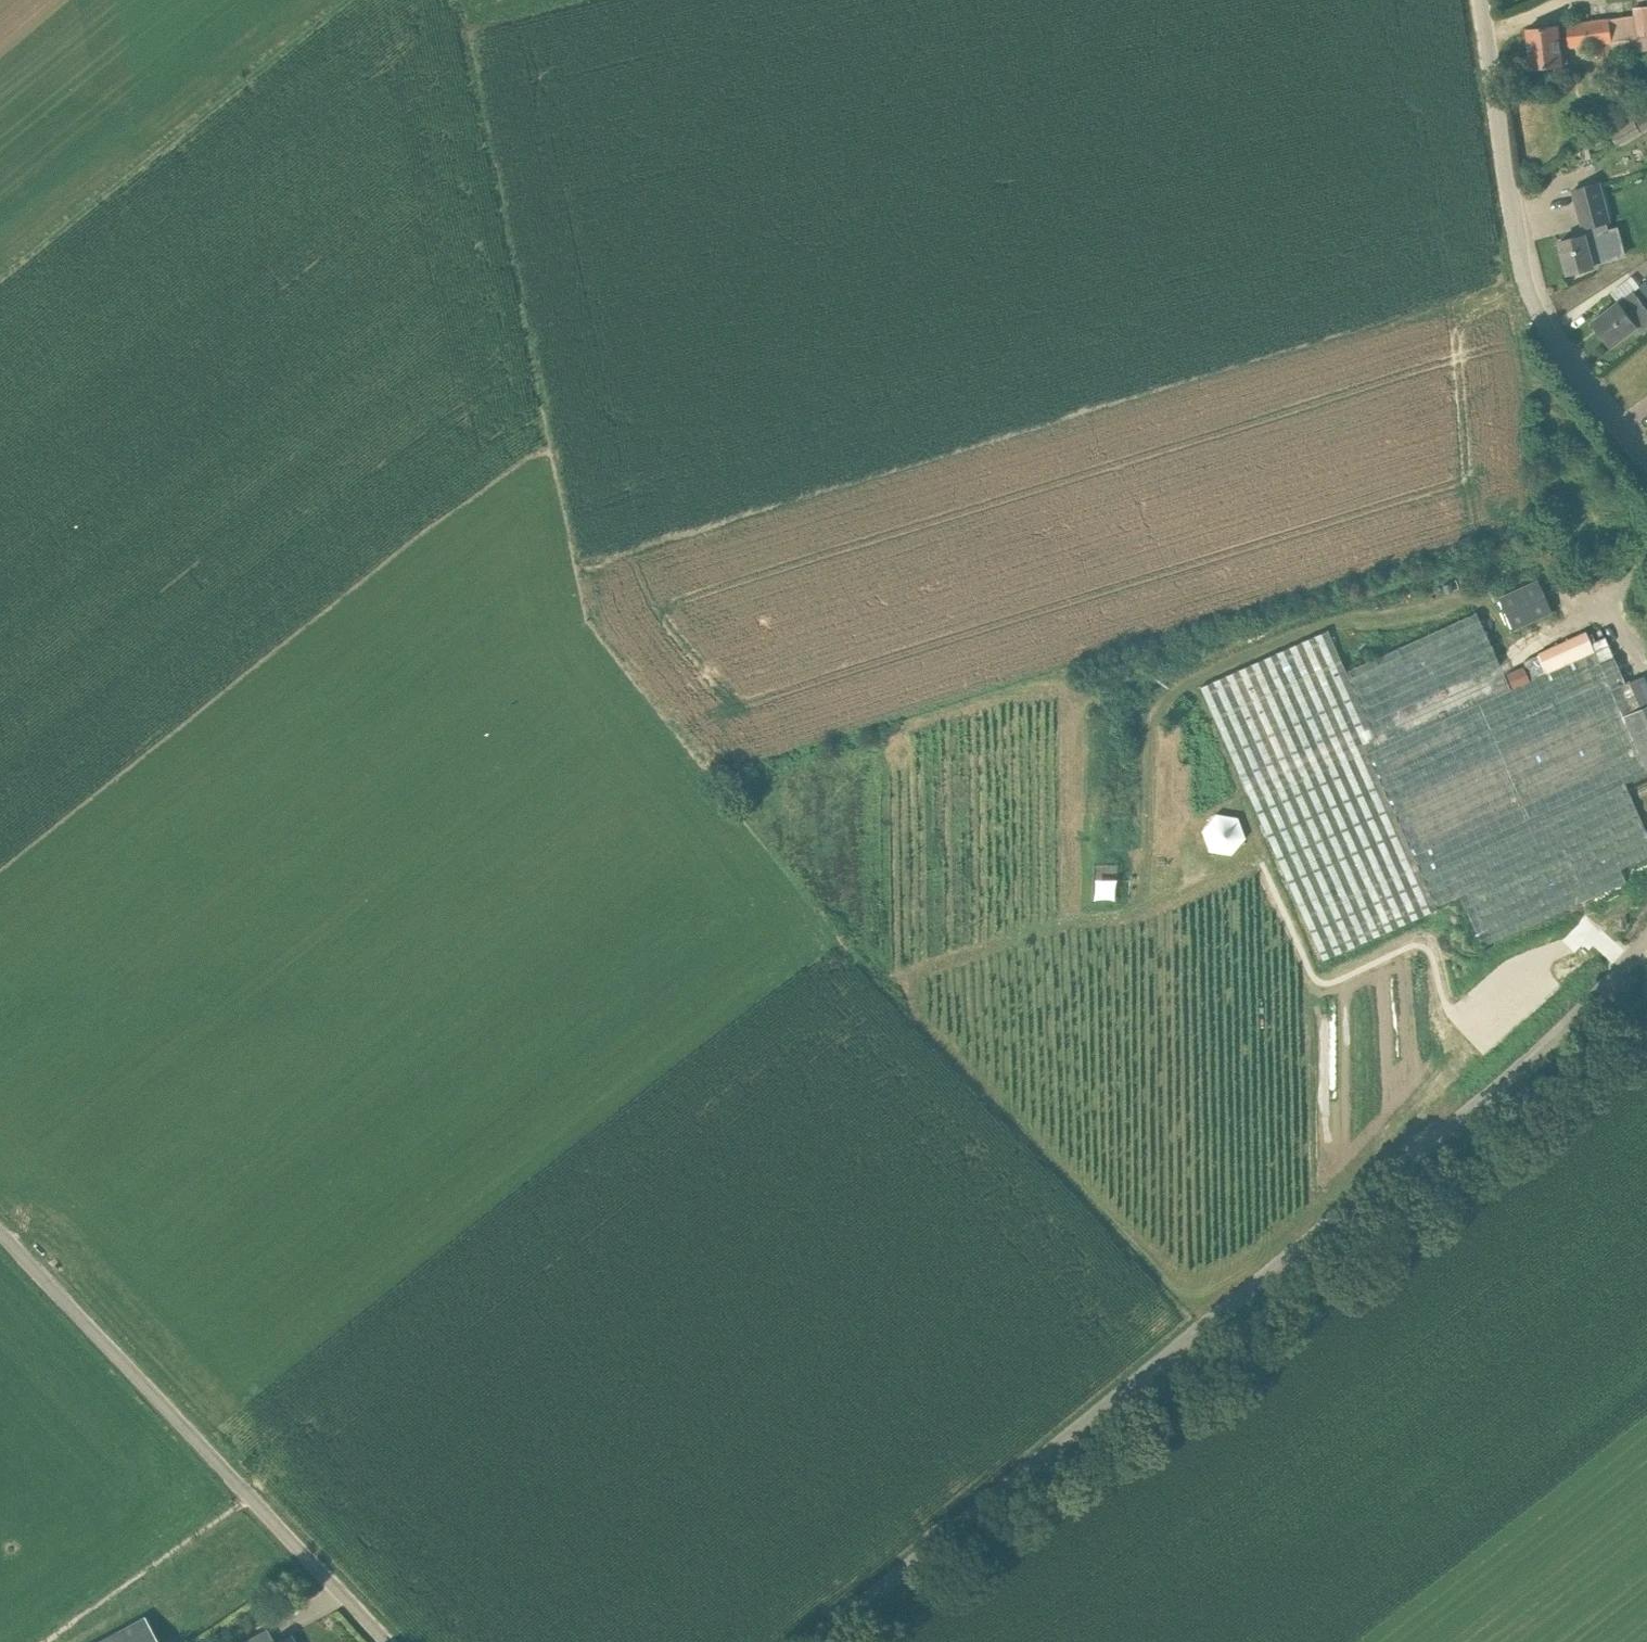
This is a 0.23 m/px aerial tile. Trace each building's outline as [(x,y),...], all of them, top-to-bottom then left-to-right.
[(1526,28),(1530,67),(1563,63),(1559,25),(1526,28)] [(1633,117),(1609,131),(1618,145),(1641,132),(1633,117)] [(1601,180),(1572,188),(1575,201),(1582,229),(1587,228),(1606,222),(1607,222),(1612,221),(1601,180)] [(1588,233),(1560,241),(1569,273),(1595,266),(1595,264),(1594,261),(1602,258),(1603,262),(1624,256),(1617,229),(1609,231),(1607,222),(1606,222),(1587,228),(1588,233)] [(1612,345),(1636,327),(1639,331),(1646,325),(1646,308),(1634,292),(1620,303),(1619,302),(1594,322),(1612,345)] [(1538,579),(1498,596),(1512,628),(1552,611),(1538,579)] [(1200,686),(1322,959),(1438,908),(1437,905),(1460,895),(1482,946),(1625,881),(1620,868),(1646,856),(1646,832),(1625,783),(1646,773),(1646,704),(1640,706),(1630,681),(1625,683),(1614,657),(1605,637),(1592,643),(1586,630),(1536,653),(1537,654),(1523,661),(1531,680),(1508,690),(1471,607),(1344,664),(1328,630),(1200,686)] [(141,1606),(78,1641),(162,1641),(141,1606)] [(242,1641),(243,1641),(275,1641),(267,1627),(242,1641)]
